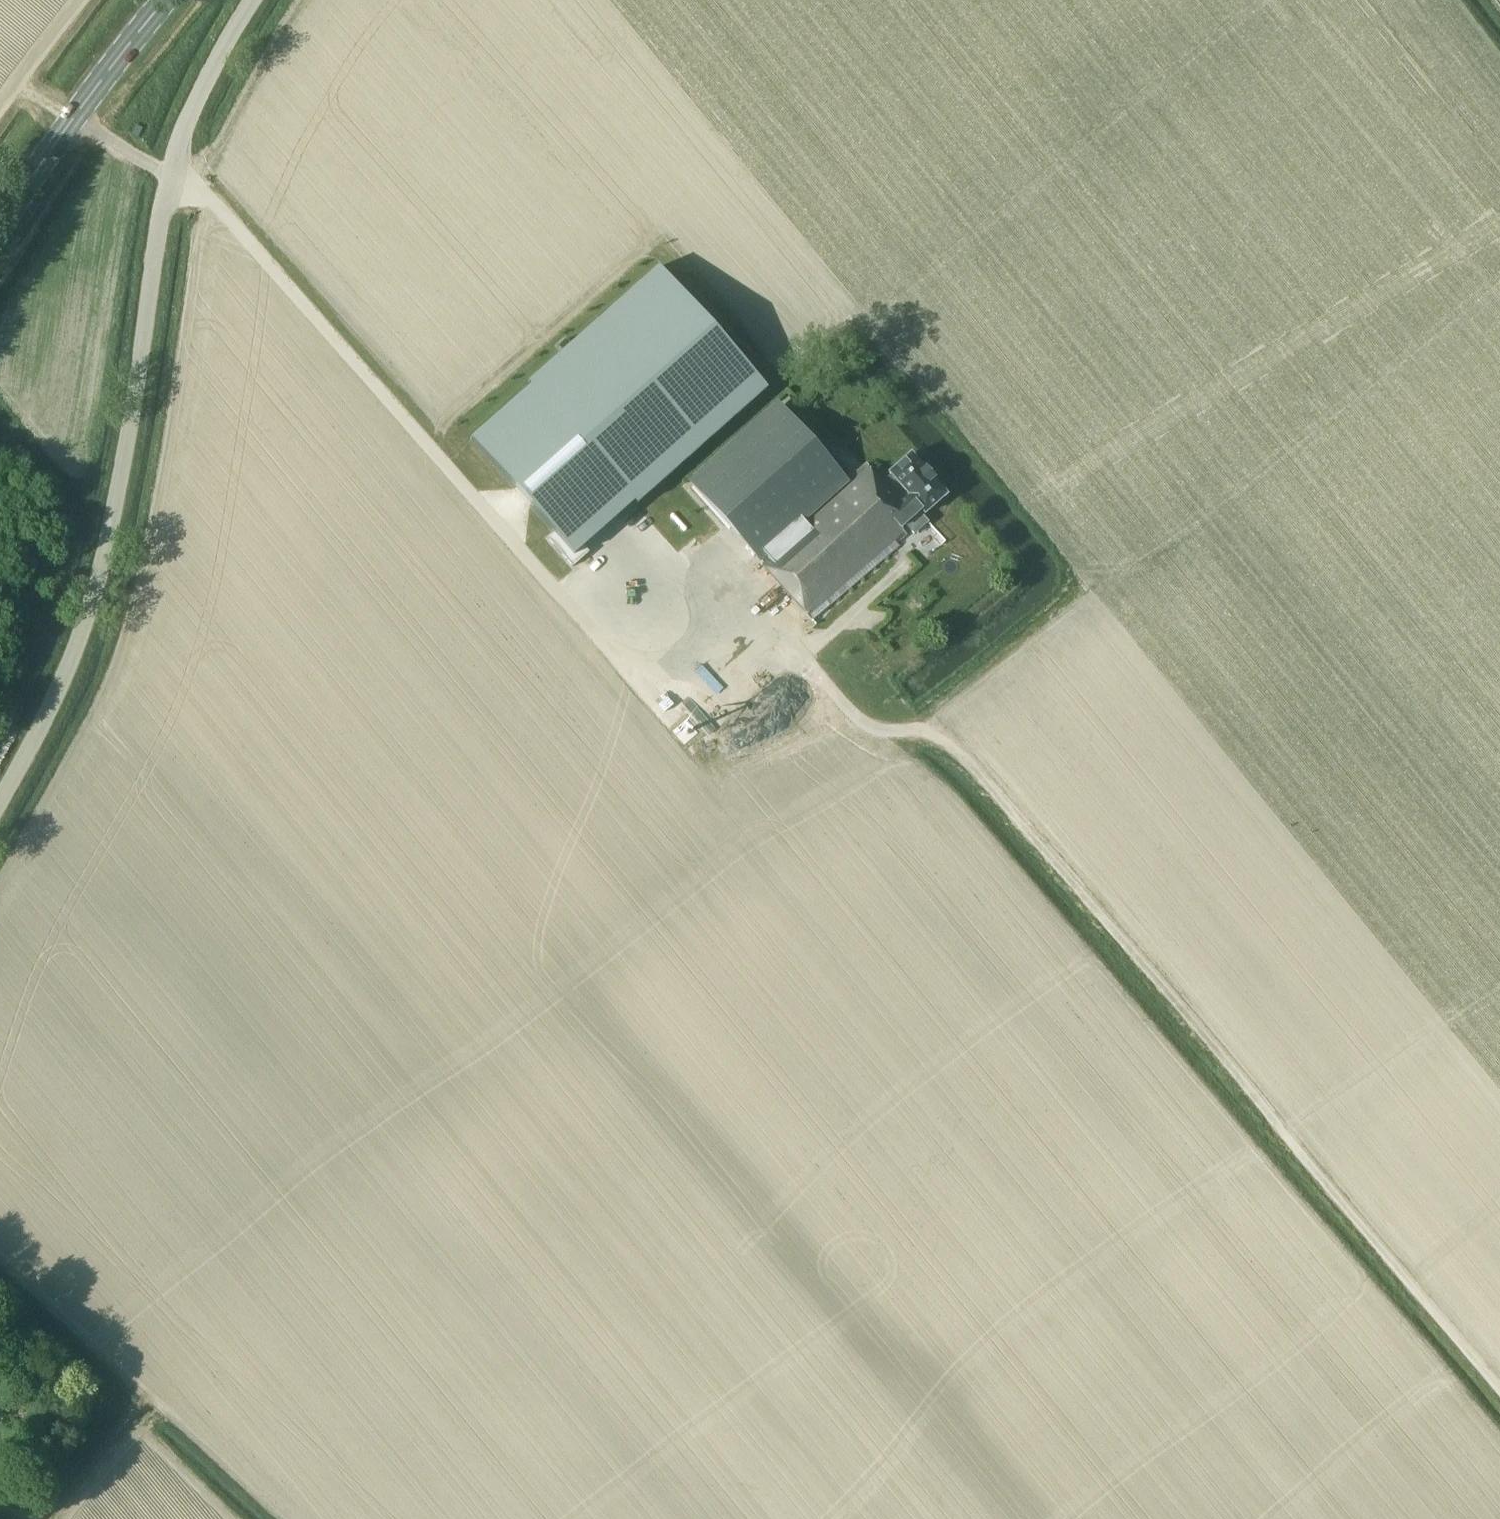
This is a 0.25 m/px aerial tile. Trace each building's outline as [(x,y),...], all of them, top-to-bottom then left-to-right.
[(520,395),(470,440),(553,533),(547,539),(572,567),(588,552),(583,546),(633,502),(635,505),(766,389),(763,386),(658,267),(517,392),(520,395)] [(686,481),(757,561),(757,562),(812,622),(898,546),(895,543),(906,534),(901,527),(904,524),(914,535),(927,523),(922,517),(947,496),(910,455),(887,476),(890,479),(882,487),(864,467),(848,481),(776,401),(686,481)]
